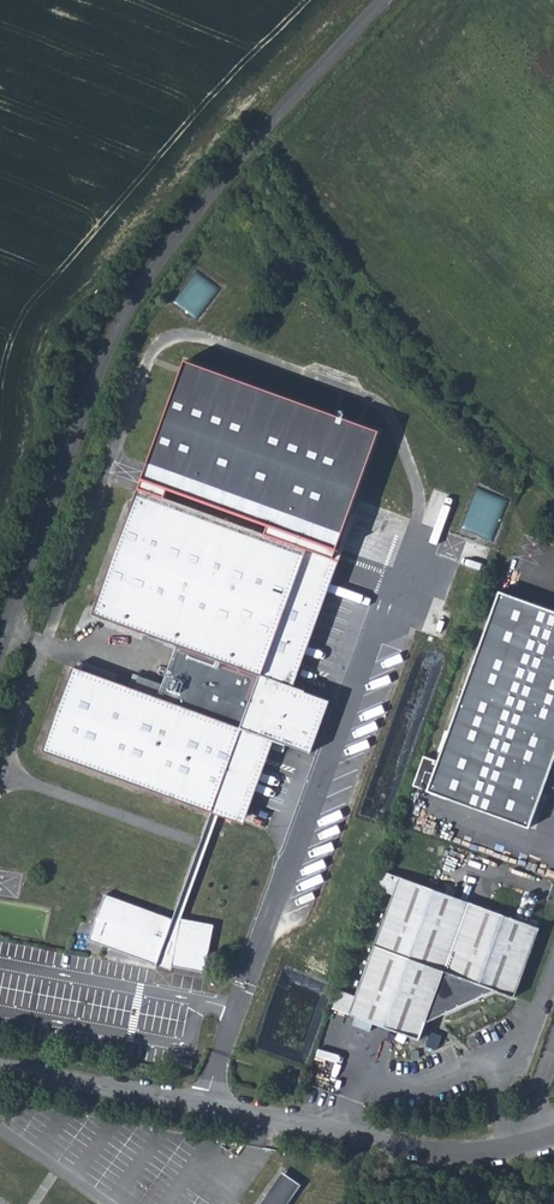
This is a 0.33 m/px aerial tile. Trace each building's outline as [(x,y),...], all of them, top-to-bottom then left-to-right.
[(95,611),(155,633),(179,642),(163,683),(158,697),(135,689),(75,667),(45,748),(213,810),(220,812),(239,819),(269,737),(287,743),(288,742),(313,751),(334,697),(291,682),(386,426),(194,356),(95,611)] [(503,589),(440,759),(426,754),(416,782),(534,825),(550,784),(553,785),(553,608),(503,589)] [(140,674),(135,689),(158,697),(163,683),(140,674)] [(220,812),(213,810),(174,917),(175,918),(170,931),(178,933),(181,916),(182,916),(220,812)] [(401,876),(384,870),(378,887),(395,893),(401,876)] [(358,994),(352,1012),(423,1038),(429,1021),(499,988),(518,995),(543,927),(401,876),(395,893),(358,994)] [(106,893),(89,938),(158,964),(160,957),(173,960),(172,964),(206,970),(215,923),(182,916),(181,916),(178,933),(170,931),(175,918),(174,917),(106,893)] [(173,960),(160,957),(158,964),(172,968),(172,964),(173,960)] [(358,994),(342,988),(335,1006),(352,1012),(358,994)]
